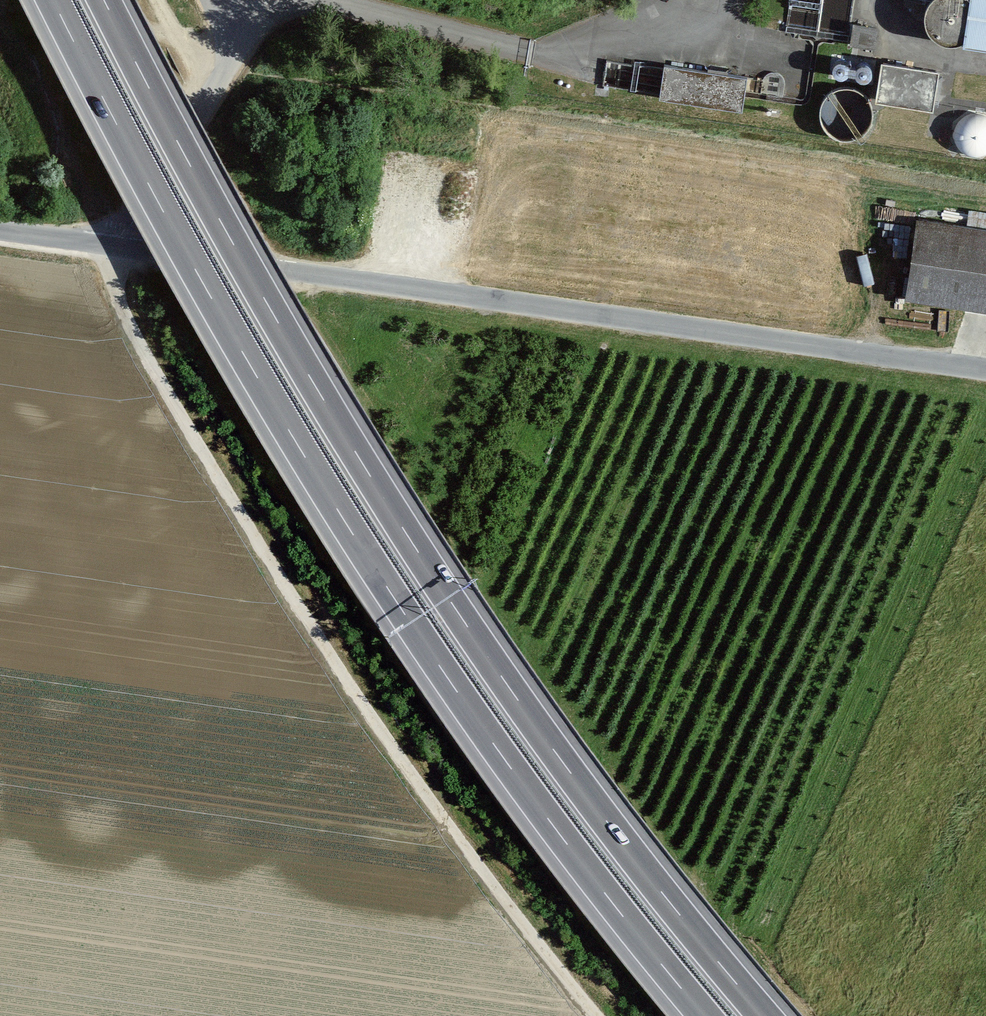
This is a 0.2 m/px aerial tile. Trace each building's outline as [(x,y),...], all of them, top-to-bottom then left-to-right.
[(931,0),(927,4),(923,16),(926,28),(932,36),(940,41),(949,43),(955,43),(960,40),(985,44),(985,0),(931,0)] [(850,23),(847,41),(872,44),(875,27),(850,23)] [(877,98),(932,106),(937,69),(882,62),(877,98)] [(660,97),(741,108),(745,77),(664,66),(660,97)] [(834,135),(844,138),(854,137),(862,132),(869,124),(871,114),(870,104),(865,96),(858,89),(848,87),(838,88),(829,93),(823,100),(820,110),(821,120),(826,129),(834,135)] [(975,156),(984,155),(985,154),(985,114),(977,112),(968,113),(961,117),(956,125),(954,133),(955,142),(959,149),(967,154),(975,156)] [(918,219),(907,298),(985,308),(985,213),(970,211),(968,226),(918,219)]
